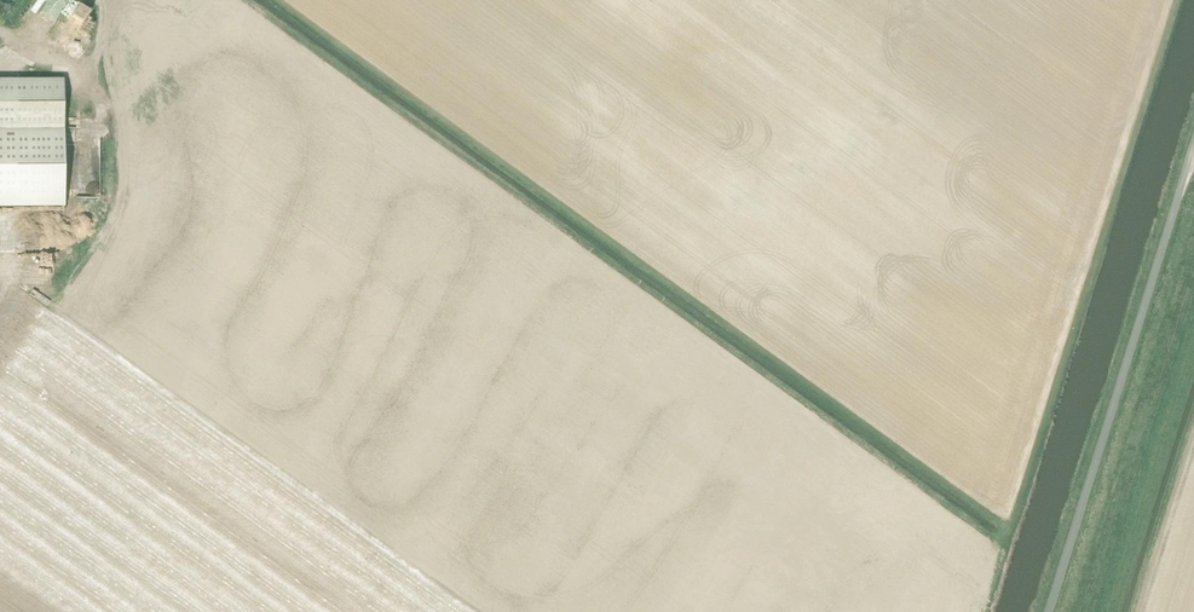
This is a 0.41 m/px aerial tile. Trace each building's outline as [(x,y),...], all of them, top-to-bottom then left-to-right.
[(64,80),(0,81),(0,128),(64,128),(64,80)] [(64,128),(0,128),(0,207),(65,207),(64,128)]
